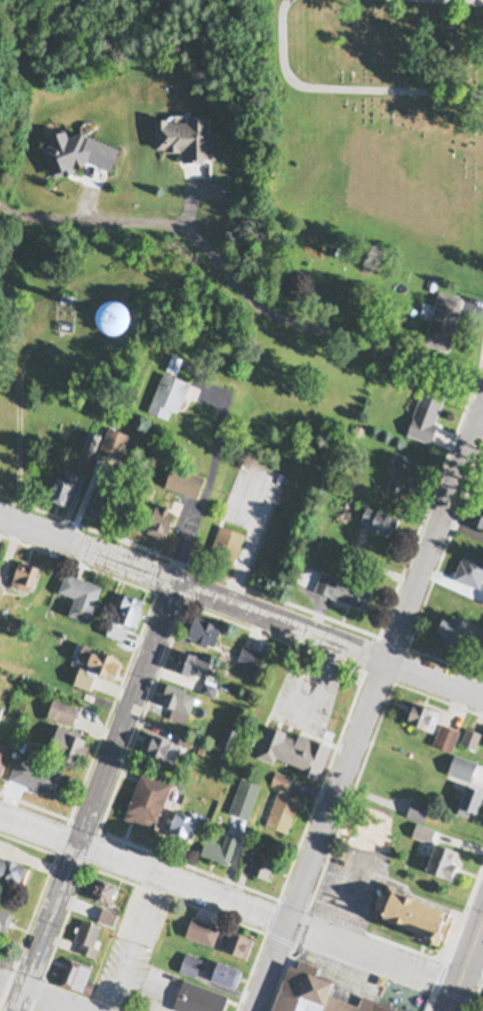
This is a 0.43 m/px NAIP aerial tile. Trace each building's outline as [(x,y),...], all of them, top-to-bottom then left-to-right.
[(156,123),(167,123),(166,122),(170,118),(186,118),(186,126),(189,126),(189,119),(202,119),(202,122),(209,122),(209,139),(213,139),(213,163),(204,163),(204,166),(183,166),(183,155),(179,155),(166,156),(166,153),(156,153),(156,123)] [(335,251),(337,244),(352,249),(349,256),(335,251)] [(439,287),(462,294),(448,346),(425,339),(439,287)] [(61,298),(61,291),(73,292),(72,299),(61,298)] [(173,349),(183,353),(176,369),(166,365),(173,349)] [(164,367),(188,377),(188,375),(191,377),(185,393),(182,392),(177,406),(172,404),(168,413),(147,405),(164,367)] [(447,388),(435,419),(439,420),(431,440),(407,431),(413,414),(412,413),(425,379),(447,388)] [(99,406),(108,409),(106,415),(97,411),(99,406)] [(110,422),(130,429),(119,454),(99,446),(110,422)] [(357,422),(365,425),(362,432),(354,429),(357,422)] [(83,444),(90,426),(102,430),(95,448),(83,444)] [(396,462),(391,462),(397,450),(411,456),(407,464),(410,465),(411,463),(419,467),(416,475),(418,476),(411,492),(387,483),(396,462)] [(165,480),(172,459),(205,470),(198,491),(165,480)] [(54,481),(53,481),(55,475),(56,476),(58,471),(65,474),(68,466),(79,470),(76,478),(77,478),(67,501),(49,493),(54,481)] [(94,483),(95,483),(96,480),(99,482),(102,471),(115,476),(110,490),(113,491),(106,508),(98,505),(96,512),(85,507),(94,483)] [(156,498),(162,500),(163,497),(170,499),(169,502),(176,505),(168,526),(167,525),(164,531),(148,525),(150,519),(149,518),(156,498)] [(481,501),(482,502),(482,521),(479,519),(479,521),(473,519),(474,517),(475,517),(481,501)] [(370,526),(371,523),(361,519),(366,504),(377,508),(377,506),(386,509),(387,508),(391,509),(390,511),(400,514),(392,534),(370,526)] [(245,528),(232,561),(208,551),(220,520),(245,528)] [(308,544),(311,536),(319,539),(316,547),(308,544)] [(465,548),(482,554),(482,576),(480,584),(453,575),(460,556),(462,557),(465,548)] [(11,583),(18,560),(22,561),(22,560),(26,561),(26,562),(27,563),(28,559),(38,563),(30,589),(11,583)] [(374,584),(366,606),(315,587),(322,567),(336,573),(337,570),(374,584)] [(66,570),(101,582),(89,619),(69,612),(75,595),(57,589),(59,583),(61,584),(66,570)] [(122,638),(107,632),(113,615),(112,615),(113,612),(106,609),(109,601),(117,604),(118,601),(116,600),(119,593),(123,595),(125,588),(131,591),(132,589),(137,591),(137,592),(144,595),(139,607),(142,608),(136,624),(128,621),(122,638)] [(214,639),(208,637),(207,639),(200,636),(201,635),(183,627),(190,609),(195,611),(196,608),(204,612),(205,610),(215,614),(215,615),(223,618),(214,639)] [(477,623),(482,626),(482,629),(478,642),(466,637),(464,640),(457,638),(456,641),(450,638),(448,637),(448,639),(433,634),(438,621),(439,622),(443,611),(453,614),(455,609),(468,614),(466,618),(477,623)] [(73,681),(80,663),(87,666),(89,661),(77,657),(77,656),(72,654),(77,642),(83,644),(84,641),(102,648),(103,645),(115,650),(113,655),(121,658),(113,678),(104,674),(106,669),(98,666),(89,688),(73,681)] [(176,662),(184,641),(196,646),(195,649),(199,650),(198,652),(210,657),(208,661),(214,663),(212,669),(206,667),(206,668),(202,667),(201,671),(192,667),(194,664),(190,662),(189,667),(176,662)] [(243,641),(264,648),(257,667),(237,660),(243,641)] [(215,685),(218,686),(215,692),(213,691),(213,692),(200,687),(204,676),(205,677),(207,672),(218,676),(215,685)] [(196,690),(190,709),(188,708),(185,719),(170,714),(174,702),(162,698),(166,688),(164,687),(168,676),(187,683),(186,687),(196,690)] [(47,714),(54,696),(78,705),(71,723),(47,714)] [(407,718),(415,697),(441,707),(432,729),(407,718)] [(220,738),(228,719),(239,724),(232,743),(220,738)] [(256,751),(269,720),(286,727),(285,731),(297,736),(299,729),(314,735),(332,742),(318,776),(298,767),(300,761),(277,752),(274,759),(256,751)] [(433,742),(442,720),(460,728),(451,749),(433,742)] [(62,747),(48,741),(53,729),(55,730),(59,721),(71,726),(70,728),(86,734),(83,740),(89,742),(84,754),(79,752),(74,764),(59,757),(61,752),(60,752),(62,747)] [(460,742),(467,725),(482,731),(475,748),(460,742)] [(173,758),(140,745),(148,727),(180,740),(173,758)] [(243,733),(233,727),(224,741),(233,748),(243,733)] [(182,730),(195,737),(192,743),(190,742),(189,744),(178,738),(182,730)] [(8,751),(0,771),(0,738),(13,743),(9,752),(8,751)] [(29,738),(34,740),(31,749),(25,747),(29,738)] [(455,751),(477,760),(470,779),(447,771),(455,751)] [(9,775),(17,754),(61,771),(53,792),(9,775)] [(409,803),(418,770),(389,763),(380,796),(409,803)] [(124,815),(142,768),(172,779),(158,818),(153,816),(149,825),(124,815)] [(271,783),(275,769),(291,774),(286,788),(271,783)] [(467,780),(482,786),(482,792),(477,808),(471,806),(467,814),(457,810),(460,802),(458,801),(467,780)] [(266,822),(278,788),(300,797),(287,830),(266,822)] [(406,814),(413,795),(431,802),(424,820),(406,814)] [(169,825),(176,806),(184,809),(184,807),(191,809),(190,812),(198,814),(192,833),(189,832),(187,836),(171,830),(172,826),(169,825)] [(417,820),(435,828),(430,841),(412,834),(417,820)] [(201,850),(206,835),(223,842),(228,829),(238,833),(229,860),(201,850)] [(421,860),(425,851),(430,853),(436,839),(457,848),(452,860),(457,862),(451,877),(426,867),(427,864),(426,864),(426,863),(421,860)] [(249,868),(257,848),(275,856),(272,864),(273,865),(272,868),(270,868),(267,876),(249,868)] [(11,876),(0,872),(0,852),(26,861),(25,864),(30,866),(24,881),(11,876)] [(93,875),(97,876),(98,874),(103,877),(104,875),(110,878),(110,879),(117,882),(109,901),(87,892),(93,875)] [(430,932),(384,915),(386,910),(380,908),(377,904),(377,900),(379,895),(385,893),(391,895),(394,887),(404,891),(404,889),(415,893),(414,895),(447,908),(441,923),(444,923),(439,936),(430,932)] [(8,930),(0,927),(0,904),(15,909),(8,930)] [(103,905),(119,911),(114,924),(98,918),(103,905)] [(185,933),(192,915),(220,925),(214,943),(185,933)] [(74,937),(77,930),(74,929),(76,924),(79,925),(82,917),(101,924),(93,945),(99,947),(96,957),(77,950),(81,940),(74,937)] [(246,956),(217,945),(221,935),(227,938),(231,929),(253,937),(246,956)] [(179,969),(186,951),(203,958),(196,976),(179,969)] [(61,982),(70,957),(93,966),(88,978),(95,981),(91,992),(84,989),(83,991),(61,982)] [(363,992),(413,1010),(270,1010),(289,960),(298,963),(300,957),(318,963),(316,968),(333,974),(327,991),(359,1004),(363,992)] [(217,961),(218,958),(238,966),(238,967),(242,968),(235,985),(211,975),(213,971),(208,969),(212,959),(217,961)] [(228,994),(222,1010),(186,1010),(173,1006),(184,977),(228,994)]
